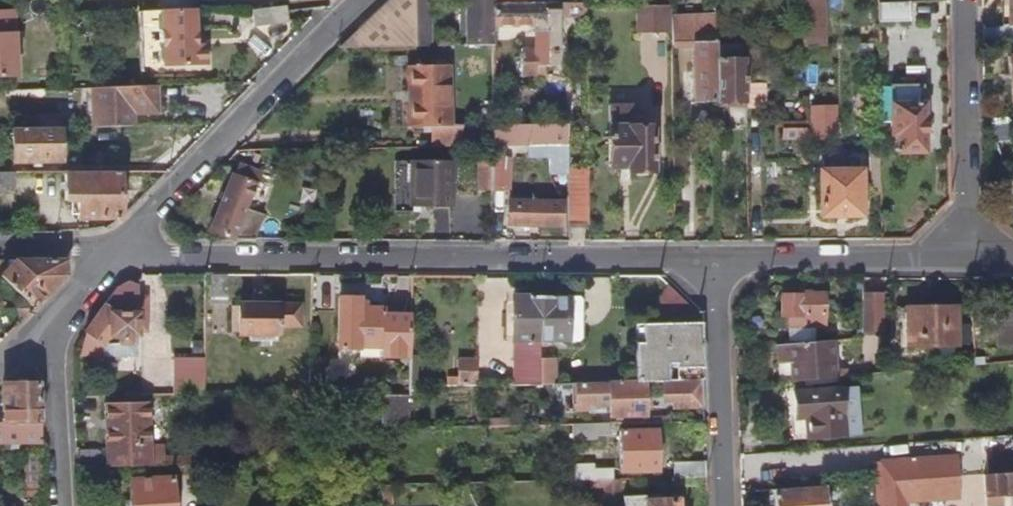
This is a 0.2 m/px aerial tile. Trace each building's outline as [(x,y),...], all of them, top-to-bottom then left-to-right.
[(412,0),(389,0),(338,51),(411,49),(412,27),(412,0)] [(428,0),(412,0),(412,27),(428,26),(428,0)] [(492,4),(492,0),(467,0),(467,20),(464,20),(464,48),(493,47),(493,27),(492,4)] [(802,46),(826,46),(825,0),(801,0),(802,46)] [(907,24),(907,3),(875,3),(875,25),(907,24)] [(557,65),(557,5),(530,4),(492,4),(493,27),(534,27),(535,47),(517,47),(518,73),(544,73),(543,65),(557,65)] [(670,33),(670,17),(670,6),(635,6),(636,34),(670,33)] [(284,24),(282,8),(265,10),(250,10),(251,27),(284,24)] [(9,11),(0,11),(0,80),(11,79),(9,11)] [(202,68),(202,46),(193,46),(191,12),(160,13),(140,14),(142,70),(202,68)] [(716,100),(716,60),(715,16),(670,17),(670,33),(671,45),(691,44),(692,101),(716,100)] [(1007,23),(981,25),(981,43),(1012,41),(1012,23),(1007,23)] [(428,49),(428,26),(412,27),(411,49),(428,49)] [(765,82),(764,50),(745,50),(745,60),(746,82),(765,82)] [(746,82),(745,60),(716,60),(716,100),(729,100),(729,128),(747,128),(746,110),(746,82)] [(452,123),(451,61),(404,62),(406,125),(429,124),(430,146),(462,145),(462,123),(452,123)] [(765,110),(765,82),(746,82),(746,110),(765,110)] [(156,115),(156,88),(91,90),(92,127),(132,126),(132,117),(156,115)] [(651,169),(651,125),(630,125),(630,103),(608,103),(608,165),(626,165),(626,169),(651,169)] [(920,173),(918,105),(884,106),(885,142),(886,156),(892,156),(892,174),(920,173)] [(885,142),(884,106),(877,106),(877,119),(877,143),(885,142)] [(836,127),(835,107),(810,108),(810,128),(836,127)] [(491,195),(491,200),(498,200),(499,195),(503,195),(503,144),(526,144),(526,151),(554,150),(554,173),(567,173),(567,166),(567,122),(492,124),(491,145),(491,159),(491,185),(491,195)] [(780,140),(806,140),(806,126),(780,127),(780,140)] [(60,127),(0,128),(0,138),(10,138),(10,162),(60,161),(60,127)] [(820,158),(820,215),(862,215),(862,169),(855,169),(855,158),(820,158)] [(452,205),(452,159),(412,159),(413,206),(452,205)] [(491,185),(491,159),(477,160),(477,185),(491,185)] [(254,208),(266,172),(239,162),(233,175),(230,175),(207,231),(232,241),(251,241),(264,213),(254,208)] [(587,223),(587,166),(567,166),(567,173),(567,223),(587,223)] [(12,173),(0,173),(0,192),(12,192),(12,173)] [(119,218),(118,173),(63,173),(63,201),(77,201),(78,218),(119,218)] [(491,195),(491,185),(477,185),(478,195),(491,195)] [(559,225),(559,202),(507,200),(506,224),(559,225)] [(64,276),(65,259),(6,259),(6,267),(0,274),(0,281),(30,310),(31,310),(60,279),(64,276)] [(229,306),(228,275),(210,275),(210,306),(229,306)] [(699,314),(664,282),(644,319),(700,318),(699,314)] [(145,331),(146,292),(136,291),(136,286),(135,285),(132,284),(128,283),(125,283),(116,287),(82,332),(81,333),(87,335),(87,356),(135,356),(134,331),(145,331)] [(884,334),(883,292),(863,292),(864,334),(884,334)] [(584,340),(583,295),(542,296),(544,342),(584,340)] [(824,326),(824,295),(782,295),(782,316),(785,316),(785,326),(824,326)] [(302,329),(301,306),(268,307),(267,296),(253,297),(253,306),(239,307),(239,310),(239,337),(239,340),(279,338),(278,329),(302,329)] [(544,342),(542,296),(511,297),(514,384),(535,383),(534,363),(545,363),(544,342)] [(409,356),(410,316),(385,316),(384,310),(362,310),(362,298),(339,299),(340,349),(384,348),(384,356),(409,356)] [(962,345),(957,307),(909,312),(914,351),(962,345)] [(239,337),(239,310),(231,310),(232,337),(239,337)] [(702,377),(700,318),(644,319),(633,320),(635,380),(648,379),(666,378),(702,377)] [(834,377),(830,340),(777,345),(778,365),(791,364),(793,381),(834,377)] [(202,372),(202,357),(169,358),(170,373),(202,372)] [(476,385),(476,357),(455,358),(455,385),(476,385)] [(990,365),(989,357),(978,358),(978,366),(990,365)] [(553,382),(552,366),(545,367),(545,363),(534,363),(535,383),(553,382)] [(202,393),(202,372),(170,373),(170,394),(202,393)] [(703,404),(702,377),(666,378),(665,393),(674,393),(674,404),(703,404)] [(650,415),(648,379),(635,380),(577,382),(578,404),(614,403),(614,416),(650,415)] [(36,384),(6,385),(0,391),(0,423),(38,424),(36,384)] [(856,437),(853,388),(789,392),(791,419),(802,418),(803,440),(856,437)] [(393,427),(392,394),(379,395),(380,427),(390,427),(393,427)] [(147,455),(145,403),(144,402),(144,395),(138,395),(101,396),(103,452),(94,445),(74,446),(75,467),(148,464),(147,455)] [(614,420),(565,422),(566,441),(591,440),(591,433),(615,432),(614,420)] [(39,443),(38,424),(0,423),(0,443),(39,443)] [(390,439),(390,427),(380,427),(380,439),(390,439)] [(656,430),(615,432),(617,474),(657,472),(656,430)] [(42,485),(40,452),(30,452),(32,485),(42,485)] [(210,462),(210,453),(147,455),(148,464),(171,463),(196,463),(207,462),(210,462)] [(954,477),(953,457),(931,458),(931,455),(884,459),(884,461),(876,462),(877,482),(954,477)] [(1012,473),(1011,458),(992,460),(993,474),(1012,473)] [(612,479),(611,466),(593,467),(592,461),(569,463),(571,480),(581,480),(589,479),(603,479),(612,479)] [(672,462),(673,477),(702,476),(702,462),(672,462)] [(877,482),(876,462),(869,462),(870,482),(877,482)] [(196,474),(196,463),(171,463),(172,471),(182,471),(182,474),(196,474)] [(1012,473),(993,474),(980,475),(980,486),(981,496),(1012,494),(1012,472),(1012,473)] [(901,502),(956,497),(955,476),(954,477),(877,482),(870,482),(872,505),(901,505),(901,502)] [(173,478),(128,480),(129,505),(174,505),(173,478)] [(619,490),(618,478),(612,479),(603,479),(604,488),(604,490),(619,490)] [(604,488),(603,479),(589,479),(589,487),(604,488)] [(42,495),(42,485),(32,485),(5,485),(6,496),(42,495)] [(824,486),(797,488),(798,505),(825,505),(824,486)] [(797,488),(770,489),(771,505),(798,505),(797,488)] [(675,500),(642,501),(642,494),(622,495),(623,505),(675,505),(675,500)]
